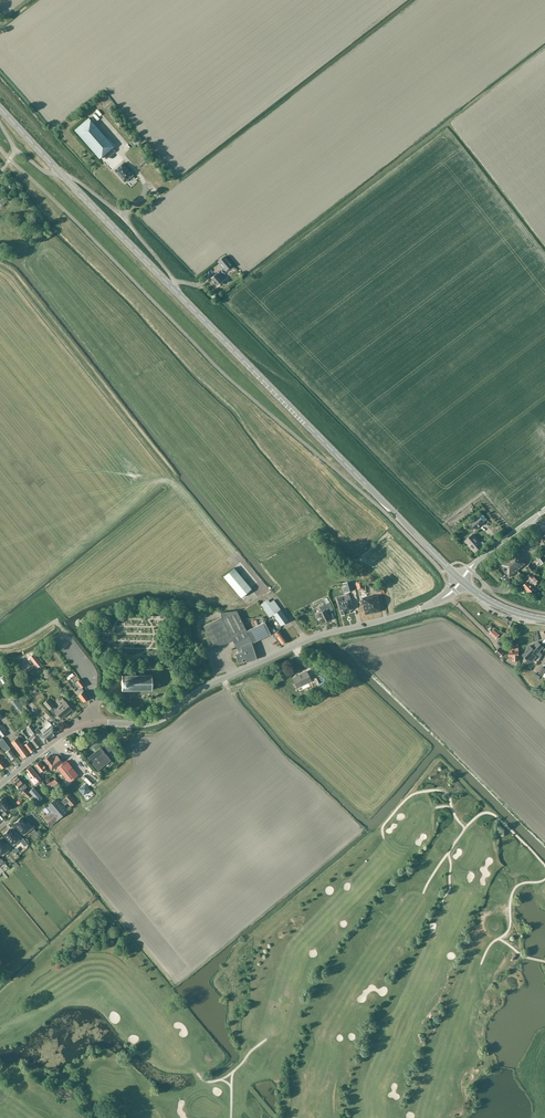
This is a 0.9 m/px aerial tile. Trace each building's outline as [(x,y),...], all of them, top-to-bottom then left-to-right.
[(75,130),(99,159),(114,146),(89,118),(75,130)] [(115,170),(114,171),(115,171),(124,182),(125,182),(132,175),(132,176),(133,175),(132,175),(132,174),(123,164),(122,163),(122,164),(115,170)] [(233,267),(232,265),(224,256),(217,262),(227,272),(233,267)] [(210,278),(217,286),(223,281),(225,279),(219,271),(216,273),(210,278)] [(476,529),(484,521),(479,515),(470,523),(476,529)] [(473,534),(465,541),(474,552),(482,545),(473,534)] [(519,548),(529,540),(525,534),(514,542),(519,548)] [(517,549),(499,563),(510,577),(527,564),(523,559),(524,559),(517,549)] [(349,567),(347,570),(354,576),(357,573),(349,567)] [(234,568),(223,576),(241,597),(251,588),(234,568)] [(532,573),(532,572),(531,572),(527,576),(530,579),(523,585),(529,592),(530,591),(532,593),(536,590),(533,587),(539,581),(535,576),(537,574),(534,571),(532,573)] [(355,590),(352,581),(342,583),(343,587),(346,586),(348,592),(355,590)] [(227,586),(215,584),(212,600),(224,602),(227,586)] [(365,614),(381,611),(378,595),(374,596),(362,598),(365,614)] [(353,609),(350,598),(337,601),(338,602),(341,615),(347,614),(347,613),(350,612),(349,610),(353,609)] [(268,603),(266,600),(261,604),(269,617),(273,614),(281,625),(288,620),(273,600),(268,603)] [(317,619),(320,618),(322,623),(330,619),(327,612),(329,611),(333,609),(329,602),(319,607),(321,611),(321,612),(317,613),(318,614),(315,615),(317,617),(317,619)] [(247,631),(243,623),(236,610),(221,612),(221,617),(203,626),(214,649),(232,640),(237,649),(238,653),(235,654),(238,663),(240,663),(242,662),(243,661),(242,659),(245,658),(246,661),(247,662),(256,659),(257,657),(252,643),(271,634),(270,634),(267,627),(265,622),(259,625),(256,620),(253,621),(256,626),(247,631)] [(274,629),(273,630),(270,626),(267,627),(270,634),(272,633),(273,634),(273,635),(279,644),(281,643),(281,644),(283,644),(285,642),(286,641),(278,631),(276,632),(274,629)] [(540,651),(544,647),(538,642),(533,648),(530,646),(522,655),(528,660),(531,663),(537,656),(534,654),(535,653),(537,654),(541,658),(543,654),(540,651)] [(513,656),(513,658),(513,661),(519,661),(519,647),(509,647),(509,656),(513,656)] [(495,651),(500,656),(504,653),(499,648),(495,651)] [(34,654),(31,656),(34,660),(32,661),(37,668),(42,664),(34,654)] [(297,688),(311,680),(306,672),(293,679),(297,688)] [(122,690),(152,690),(152,675),(122,675),(122,690)] [(89,698),(82,688),(85,685),(81,679),(77,681),(81,688),(76,692),(83,702),(89,698)] [(16,699),(12,702),(16,708),(20,705),(16,699)] [(48,699),(44,703),(50,709),(50,710),(52,708),(56,712),(61,718),(72,709),(65,701),(56,709),(48,699)] [(53,725),(53,726),(52,725),(49,722),(41,730),(40,728),(38,729),(37,727),(34,729),(36,732),(39,737),(40,737),(44,743),(58,731),(53,725)] [(36,732),(34,729),(30,724),(27,727),(29,730),(30,729),(33,733),(36,732)] [(36,748),(41,744),(34,735),(29,738),(36,748)] [(30,753),(20,740),(18,737),(11,742),(23,758),(30,753)] [(16,756),(3,738),(0,740),(0,745),(3,749),(4,748),(6,751),(6,752),(11,759),(16,756)] [(29,741),(29,742),(27,740),(23,743),(25,745),(30,752),(34,749),(30,744),(31,744),(29,741)] [(103,746),(109,753),(115,747),(109,740),(103,746)] [(98,771),(111,760),(101,747),(88,758),(98,771)] [(54,768),(57,766),(62,761),(58,755),(53,759),(50,755),(44,760),(49,767),(52,765),(54,768)] [(44,773),(47,770),(45,768),(46,767),(44,764),(43,765),(40,761),(35,765),(40,772),(43,770),(44,773)] [(70,781),(77,776),(65,761),(58,767),(70,781)] [(40,778),(31,766),(25,771),(28,774),(26,775),(34,785),(35,784),(36,785),(42,781),(41,780),(41,779),(40,778)] [(26,796),(29,792),(25,788),(27,787),(25,783),(24,784),(17,776),(12,781),(15,785),(16,784),(19,788),(21,786),(24,790),(21,792),(26,796)] [(63,783),(62,784),(57,777),(55,779),(55,780),(46,785),(50,791),(51,791),(52,793),(65,786),(63,783)] [(90,790),(85,784),(79,789),(84,795),(90,790)] [(32,795),(35,797),(38,802),(43,798),(34,787),(29,791),(32,795)] [(69,810),(64,805),(68,802),(71,807),(76,802),(69,794),(61,801),(57,797),(45,807),(46,807),(43,809),(47,813),(43,817),(51,825),(69,810)] [(0,810),(0,812),(4,816),(6,814),(5,811),(11,806),(3,797),(0,800),(0,806),(2,809),(0,810)] [(26,824),(21,818),(16,821),(17,822),(15,824),(24,835),(33,828),(28,822),(26,824)] [(5,833),(4,834),(13,846),(20,840),(19,840),(22,837),(18,833),(15,835),(10,829),(9,830),(9,829),(5,833)] [(9,850),(12,848),(7,842),(4,845),(0,840),(0,853),(3,856),(9,851),(9,850)]
